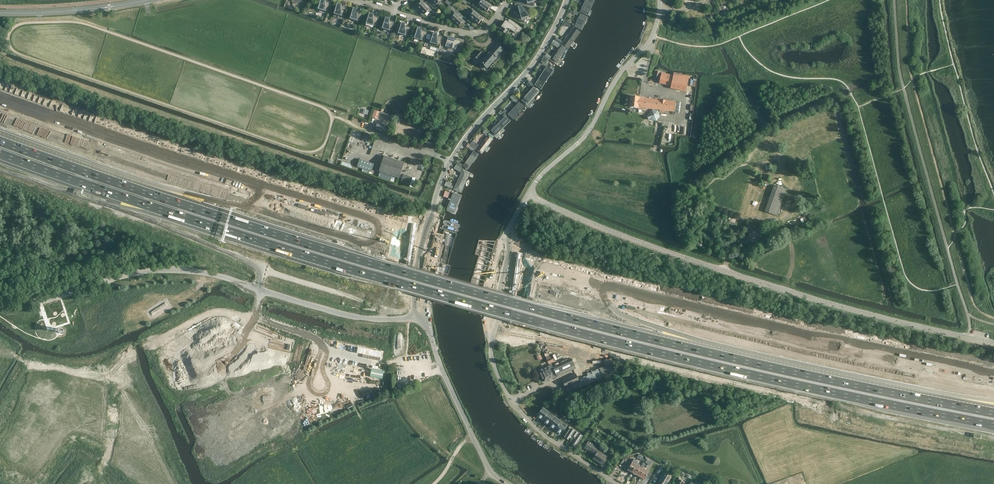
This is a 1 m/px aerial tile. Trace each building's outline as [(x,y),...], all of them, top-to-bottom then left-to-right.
[(331,3),(325,1),(325,0),(321,0),(320,1),(319,1),(319,6),(318,9),(319,10),(319,12),(325,12),(328,12),(331,3)] [(482,8),(487,12),(490,8),(491,9),(492,6),(483,0),(480,0),(480,1),(481,2),(478,6),(479,6),(478,6),(478,7),(478,8),(478,9),(479,9),(480,9),(481,9),(482,9),(482,8)] [(581,11),(586,14),(588,10),(590,11),(595,0),(586,0),(581,11)] [(417,7),(418,7),(416,9),(423,16),(425,14),(428,11),(429,12),(431,10),(421,1),(419,3),(420,4),(417,7)] [(334,14),(333,17),(337,18),(343,20),(347,8),(341,6),(341,4),(337,3),(336,6),(335,6),(335,10),(334,14)] [(514,7),(518,9),(520,15),(519,19),(524,21),(526,18),(530,17),(523,8),(524,7),(519,5),(517,4),(515,3),(514,7)] [(351,11),(351,15),(350,19),(360,22),(363,13),(358,11),(357,9),(353,8),(352,11),(351,11)] [(470,17),(470,18),(469,19),(470,19),(470,20),(470,21),(471,21),(472,21),(473,21),(473,20),(478,24),(481,20),(482,21),(484,19),(472,9),(468,13),(471,15),(470,17)] [(435,10),(433,12),(439,18),(441,16),(435,10)] [(368,16),(367,16),(367,20),(366,24),(376,27),(379,18),(374,16),(373,14),(369,13),(368,16)] [(451,19),(451,20),(451,21),(451,22),(452,23),(453,23),(454,23),(454,22),(455,22),(459,26),(462,23),(463,24),(465,22),(455,13),(453,15),(454,15),(451,19)] [(579,19),(575,26),(578,28),(585,15),(582,13),(580,17),(579,17),(578,19),(579,19)] [(390,31),(392,32),(395,23),(390,21),(389,19),(385,18),(385,21),(383,21),(383,25),(382,29),(384,29),(384,31),(390,31)] [(507,34),(508,33),(508,35),(510,36),(512,36),(512,35),(516,37),(522,28),(514,22),(512,25),(510,24),(509,24),(506,21),(500,29),(507,34)] [(399,30),(398,34),(400,34),(400,36),(406,36),(408,37),(411,27),(406,26),(405,24),(402,23),(401,26),(399,26),(399,30)] [(417,31),(415,31),(415,35),(414,39),(418,40),(418,43),(423,44),(427,32),(422,31),(422,29),(418,27),(417,31)] [(575,27),(562,44),(568,48),(581,31),(575,27)] [(431,40),(430,44),(431,46),(439,49),(443,37),(438,36),(438,34),(434,32),(433,36),(431,36),(431,40)] [(461,53),(464,42),(457,40),(457,39),(449,37),(447,42),(446,42),(447,42),(445,48),(461,53)] [(482,51),(477,56),(483,61),(481,63),(482,64),(481,66),(484,69),(486,67),(487,68),(489,66),(490,67),(495,63),(493,61),(495,59),(494,58),(496,56),(503,49),(497,45),(491,52),(492,52),(490,54),(489,54),(487,56),(482,51)] [(561,45),(552,58),(556,61),(566,48),(561,45)] [(547,66),(535,85),(541,89),(553,70),(547,66)] [(672,85),(671,87),(686,91),(689,77),(674,74),(674,77),(662,74),(660,82),(672,85)] [(533,88),(523,99),(527,102),(537,91),(533,88)] [(643,108),(654,109),(678,112),(680,102),(631,96),(630,106),(638,107),(638,109),(642,110),(643,108)] [(519,101),(507,114),(511,117),(522,104),(519,101)] [(374,110),(372,117),(378,118),(379,116),(394,119),(395,115),(374,110)] [(656,120),(659,116),(657,111),(652,111),(649,114),(651,119),(656,120)] [(506,116),(492,131),(496,135),(510,121),(506,116)] [(377,124),(375,130),(385,133),(387,127),(377,124)] [(364,134),(362,140),(372,143),(374,137),(364,134)] [(488,136),(477,150),(482,154),(493,139),(488,136)] [(469,146),(474,149),(475,150),(479,145),(473,141),(469,146)] [(466,162),(463,167),(466,169),(478,154),(474,151),(469,159),(467,158),(465,161),(466,162)] [(386,156),(381,171),(401,178),(403,179),(403,181),(410,183),(413,177),(405,175),(402,174),(406,163),(386,156)] [(360,159),(357,167),(371,172),(374,164),(360,159)] [(463,168),(462,168),(456,164),(454,168),(461,172),(463,168)] [(463,170),(455,189),(461,192),(469,173),(463,170)] [(446,181),(444,186),(454,189),(455,187),(452,185),(452,183),(446,181)] [(774,185),(765,211),(777,216),(787,189),(774,185)] [(454,193),(448,208),(452,209),(457,195),(454,193)] [(730,214),(728,221),(735,223),(737,217),(730,214)] [(808,215),(789,223),(791,228),(810,220),(808,215)] [(748,226),(746,232),(750,234),(749,236),(748,236),(747,240),(754,242),(758,231),(760,232),(761,229),(758,228),(757,231),(751,229),(751,227),(748,226)] [(568,352),(583,356),(585,346),(570,343),(568,352)] [(345,349),(350,365),(367,360),(362,344),(345,349)] [(546,357),(547,359),(549,364),(556,361),(552,354),(546,357)] [(407,359),(411,376),(419,374),(418,369),(421,369),(418,356),(407,359)] [(352,369),(356,381),(385,371),(381,359),(352,369)] [(571,359),(560,364),(559,363),(555,364),(556,366),(554,367),(555,367),(553,368),(553,367),(550,368),(550,367),(544,369),(540,370),(545,382),(554,377),(555,378),(559,377),(559,376),(576,368),(571,359)] [(577,373),(562,380),(565,387),(581,380),(577,373)] [(543,420),(550,411),(544,406),(537,416),(543,420)] [(550,411),(543,420),(549,425),(556,416),(550,411)] [(549,425),(555,430),(562,420),(556,416),(549,425)] [(568,425),(562,420),(555,430),(561,434),(568,425)] [(571,445),(575,447),(583,436),(570,428),(564,437),(568,440),(571,435),(575,437),(571,445)] [(607,460),(605,459),(607,455),(598,449),(599,447),(588,441),(584,448),(596,455),(593,459),(603,465),(607,460)] [(632,472),(636,464),(638,462),(633,459),(632,462),(628,470),(632,472)] [(640,467),(636,464),(632,472),(636,474),(640,467)] [(636,474),(640,477),(645,469),(640,467),(636,474)] [(649,471),(645,469),(640,477),(644,479),(649,471)] [(664,472),(658,482),(661,483),(663,483),(664,483),(667,483),(671,477),(664,472)]
